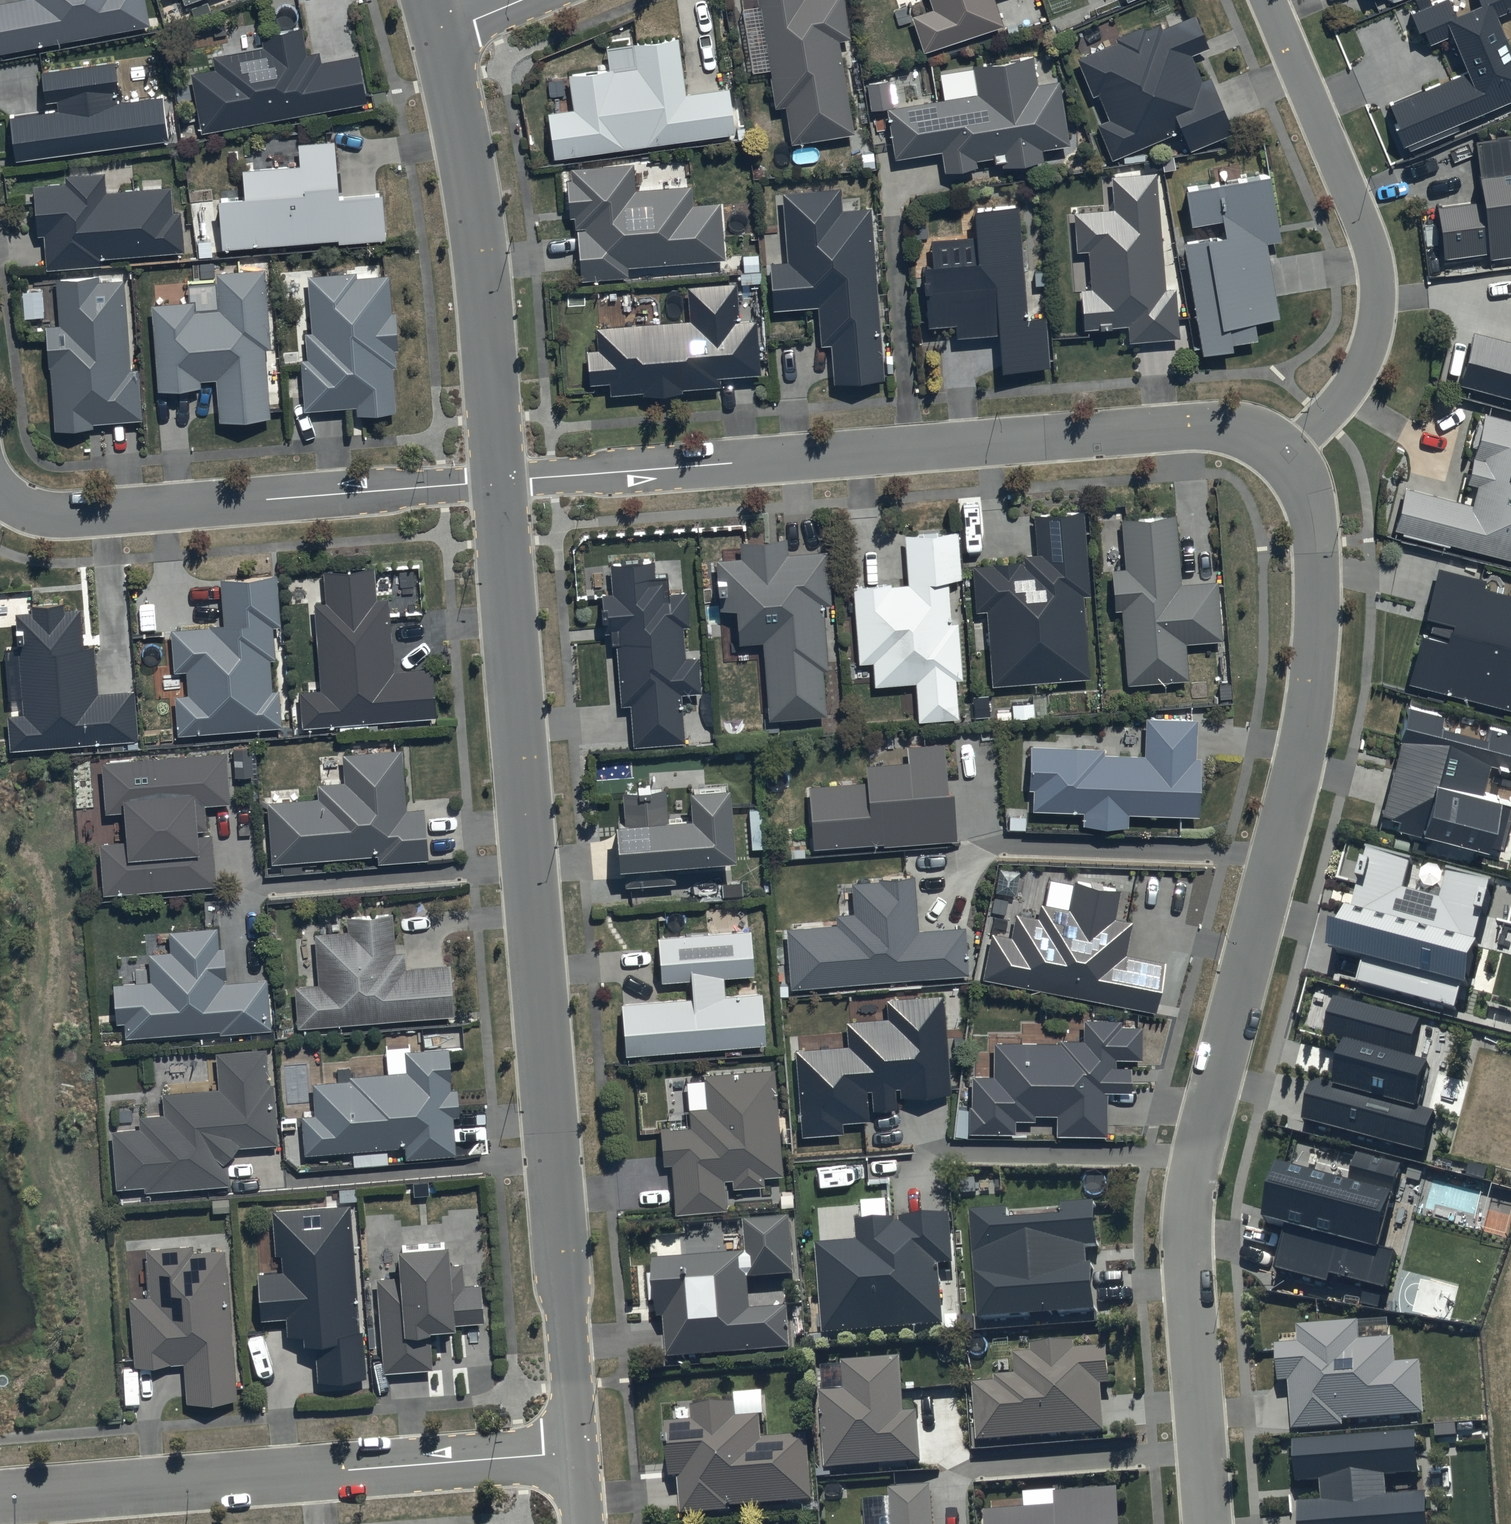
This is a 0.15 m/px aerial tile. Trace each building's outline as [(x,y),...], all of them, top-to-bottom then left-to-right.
[(151,26),(146,0),(17,0),(0,3),(0,54),(151,26)] [(842,0),(755,0),(775,109),(784,107),(791,147),(855,136),(838,42),(849,40),(842,0)] [(934,11),(911,18),(924,56),(1004,29),(994,0),(930,0),(934,11)] [(1452,7),(1449,0),(1432,0),(1429,1),(1428,0),(1418,0),(1421,7),(1410,11),(1417,27),(1423,25),(1429,40),(1452,30),(1468,68),(1390,100),(1395,113),(1390,115),(1403,146),(1510,101),(1510,45),(1498,13),(1510,8),(1510,0),(1468,0),(1452,7)] [(1113,36),(1072,52),(1088,91),(1096,88),(1106,113),(1092,119),(1106,154),(1176,126),(1184,145),(1229,127),(1206,71),(1198,75),(1187,48),(1206,41),(1193,8),(1158,22),(1156,17),(1141,24),(1140,21),(1111,32),(1113,36)] [(192,75),(202,134),(366,105),(358,57),(323,63),(321,53),(309,55),(303,27),(259,35),(262,49),(214,58),(216,71),(192,75)] [(547,115),(553,160),(736,135),(730,88),(687,94),(679,39),(633,45),(636,68),(568,77),(573,111),(547,115)] [(976,96),(885,110),(892,159),(940,151),(944,175),(979,169),(978,162),(994,160),(995,163),(1007,161),(1008,168),(1044,162),(1042,153),(1070,149),(1059,82),(1037,86),(1032,56),(972,66),(976,96)] [(115,65),(44,74),(48,103),(59,102),(61,112),(11,119),(17,162),(169,143),(164,99),(121,105),(115,65)] [(1474,136),(1481,195),(1436,201),(1442,254),(1510,245),(1510,152),(1509,132),(1474,136)] [(217,191),(220,239),(336,231),(336,235),(383,232),(379,186),(337,189),(333,133),(297,135),(298,156),(240,161),(242,190),(217,191)] [(632,166),(566,171),(569,219),(575,218),(580,284),(627,280),(626,270),(726,262),(722,203),(693,205),(691,185),(634,190),(632,166)] [(1266,166),(1183,180),(1189,215),(1218,210),(1221,224),(1178,232),(1197,345),(1231,340),(1230,335),(1253,331),(1249,312),(1276,307),(1263,232),(1277,230),(1266,166)] [(1163,283),(1154,168),(1109,172),(1112,206),(1072,209),(1075,247),(1087,246),(1090,283),(1078,284),(1081,325),(1125,322),(1126,338),(1178,333),(1173,282),(1163,283)] [(43,230),(45,266),(100,262),(99,254),(182,249),(179,208),(171,209),(169,183),(105,187),(103,169),(63,171),(63,180),(33,182),(36,231),(43,230)] [(884,380),(870,210),(843,212),(841,190),(780,195),(786,264),(769,266),(773,311),(816,307),(819,345),(831,345),(834,384),(884,380)] [(1025,311),(1016,198),(970,202),(972,228),(930,231),(932,258),(920,259),(925,319),(954,317),(954,329),(997,326),(999,364),(1050,360),(1046,309),(1025,311)] [(269,343),(262,263),(214,267),(217,303),(194,305),(193,295),(149,299),(156,383),(199,379),(199,374),(215,372),(218,416),(269,412),(263,344),(269,343)] [(388,270),(355,272),(354,267),(308,271),(312,324),(304,324),(306,354),(301,354),(305,406),(355,402),(356,411),(395,409),(391,363),(395,362),(394,345),(397,345),(394,307),(390,307),(388,270)] [(130,365),(123,274),(97,276),(97,270),(56,273),(60,320),(47,321),(55,426),(94,423),(94,419),(141,416),(138,364),(130,365)] [(737,274),(683,278),(685,312),(592,318),(593,340),(584,341),(587,378),(607,377),(608,388),(640,386),(641,388),(681,386),(681,383),(720,380),(720,370),(759,367),(756,310),(739,311),(737,274)] [(1471,328),(1457,381),(1510,395),(1510,339),(1471,328)] [(1484,408),(1466,477),(1476,480),(1471,498),(1405,481),(1394,523),(1510,554),(1510,415),(1484,408)] [(1089,597),(1082,512),(1035,517),(1038,557),(1023,558),(1023,564),(1018,564),(1018,562),(992,564),(992,568),(972,569),(975,612),(988,611),(994,688),(1090,681),(1084,598),(1089,597)] [(1180,585),(1175,515),(1122,521),(1125,570),(1111,571),(1114,612),(1122,612),(1127,686),(1188,682),(1186,645),(1222,643),(1218,583),(1180,585)] [(958,533),(903,536),(906,587),(889,588),(889,587),(853,589),(858,665),(872,664),(873,688),(914,685),(917,722),(959,720),(956,684),(962,683),(958,623),(950,624),(947,583),(962,582),(958,533)] [(830,606),(826,553),(788,557),(786,540),(739,544),(740,559),(715,562),(720,614),(735,613),(738,646),(761,644),(768,723),(827,718),(823,673),(829,672),(823,606),(830,606)] [(1510,703),(1510,589),(1481,582),(1484,574),(1436,562),(1423,611),(1449,618),(1445,636),(1417,628),(1405,676),(1510,703)] [(654,563),(609,566),(610,596),(602,596),(603,633),(613,633),(613,646),(618,646),(620,707),(631,706),(633,748),(684,745),(682,696),(700,696),(698,658),(685,659),(684,630),(689,629),(687,592),(671,593),(670,579),(654,580),(654,563)] [(303,729),(435,719),(433,670),(394,673),(389,599),(378,600),(376,569),(324,572),(326,604),(315,604),(322,691),(300,692),(303,729)] [(225,629),(172,632),(175,675),(188,675),(190,697),(177,697),(179,735),(281,729),(279,692),(272,692),(270,661),(274,661),(272,629),(281,628),(278,578),(222,581),(225,629)] [(11,751),(138,740),(134,691),(99,694),(95,647),(87,648),(84,611),(66,613),(65,604),(33,607),(34,613),(16,615),(25,716),(8,717),(11,751)] [(1407,705),(1381,811),(1399,815),(1397,824),(1504,849),(1510,822),(1510,797),(1500,795),(1501,789),(1484,785),(1490,761),(1510,766),(1510,730),(1488,725),(1486,734),(1438,722),(1440,713),(1407,705)] [(1103,742),(1029,740),(1027,785),(1034,785),(1033,806),(1081,807),(1081,819),(1127,820),(1128,808),(1197,810),(1199,752),(1193,752),(1195,715),(1145,713),(1144,750),(1103,749),(1103,742)] [(942,738),(906,740),(907,755),(865,758),(866,777),(809,781),(813,842),(881,838),(882,841),(956,836),(952,781),(946,781),(942,738)] [(270,864),(377,856),(377,865),(429,861),(425,809),(407,810),(402,753),(343,758),(345,783),(317,785),(318,800),(300,801),(299,789),(271,791),(272,805),(266,805),(270,864)] [(734,862),(728,791),(688,794),(691,824),(668,825),(665,792),(621,795),(623,826),(615,826),(618,873),(624,872),(626,889),(676,885),(675,867),(734,862)] [(1416,859),(1367,846),(1344,929),(1337,927),(1331,948),(1368,957),(1361,983),(1456,1008),(1462,985),(1468,986),(1497,879),(1446,865),(1438,894),(1408,886),(1416,859)] [(879,876),(850,878),(852,907),(834,908),(835,919),(786,923),(791,983),(968,970),(964,921),(918,925),(914,870),(879,873),(879,876)] [(1037,912),(1014,908),(1010,931),(990,927),(981,974),(1155,1007),(1164,956),(1126,949),(1132,917),(1113,913),(1118,885),(1073,876),(1068,904),(1039,899),(1037,912)] [(298,1030),(453,1017),(448,967),(406,971),(404,954),(397,955),(393,915),(346,919),(347,932),(315,935),(320,986),(295,988),(298,1030)] [(127,1039),(219,1032),(220,1037),(271,1033),(267,980),(229,983),(226,950),(220,950),(218,929),(171,932),(172,953),(152,954),(154,982),(114,985),(117,1024),(126,1023),(127,1039)] [(749,932),(656,939),(660,983),(691,981),(692,1000),(621,1006),(625,1060),(766,1048),(762,994),(725,997),(724,978),(753,976),(749,932)] [(943,989),(885,994),(886,1012),(844,1016),(846,1040),(794,1044),(800,1131),(842,1128),(842,1117),(869,1115),(866,1087),(871,1086),(873,1105),(896,1103),(894,1083),(901,1083),(901,1090),(950,1087),(943,989)] [(1421,1022),(1336,999),(1326,1038),(1347,1044),(1336,1086),(1312,1080),(1301,1122),(1426,1155),(1437,1113),(1419,1108),(1431,1064),(1412,1059),(1421,1022)] [(1060,1039),(994,1039),(994,1071),(971,1071),(971,1101),(968,1101),(967,1128),(1014,1128),(1014,1116),(1035,1116),(1035,1111),(1055,1111),(1055,1131),(1106,1131),(1106,1086),(1129,1086),(1130,1062),(1114,1061),(1114,1054),(1142,1054),(1142,1021),(1120,1021),(1120,1016),(1083,1016),(1083,1036),(1060,1036),(1060,1039)] [(145,1187),(146,1193),(231,1187),(229,1162),(240,1149),(279,1146),(275,1084),(269,1085),(266,1049),(217,1053),(220,1091),(164,1095),(165,1116),(140,1118),(141,1129),(114,1131),(118,1189),(145,1187)] [(406,1073),(351,1078),(351,1070),(337,1071),(338,1083),(312,1085),(315,1115),(300,1117),(303,1158),(352,1154),(353,1169),(388,1165),(387,1151),(404,1149),(405,1161),(457,1156),(453,1118),(459,1118),(456,1090),(452,1090),(448,1049),(404,1053),(406,1073)] [(774,1070),(703,1074),(706,1110),(688,1111),(689,1129),(661,1131),(664,1166),(672,1165),(675,1214),(727,1211),(725,1181),(732,1180),(733,1190),(765,1188),(764,1179),(781,1177),(774,1070)] [(1402,1168),(1358,1156),(1351,1183),(1279,1164),(1263,1222),(1287,1229),(1276,1271),(1328,1286),(1331,1276),(1388,1292),(1398,1255),(1380,1250),(1402,1168)] [(1009,1209),(971,1211),(978,1320),(1096,1311),(1093,1264),(1088,1264),(1087,1247),(1098,1246),(1095,1203),(1063,1205),(1064,1217),(1010,1220),(1009,1209)] [(315,1344),(316,1380),(365,1379),(364,1333),(359,1333),(350,1206),(272,1212),(275,1256),(280,1256),(281,1273),(258,1275),(261,1320),(286,1318),(287,1335),(296,1334),(296,1338),(302,1337),(303,1345),(315,1344)] [(895,1219),(856,1222),(857,1241),(816,1244),(823,1335),(945,1326),(941,1266),(955,1265),(951,1214),(900,1217),(901,1223),(896,1223),(895,1219)] [(665,1322),(669,1362),(792,1356),(790,1313),(751,1315),(750,1285),(794,1283),(791,1223),(745,1226),(747,1258),(655,1267),(660,1322),(665,1322)] [(391,1240),(393,1277),(376,1279),(383,1373),(433,1371),(432,1342),(463,1341),(462,1328),(482,1327),(481,1286),(457,1288),(452,1234),(391,1240)] [(184,1365),(186,1402),(235,1399),(225,1252),(193,1254),(193,1246),(146,1249),(149,1298),(130,1299),(135,1369),(184,1365)] [(1360,1322),(1297,1326),(1298,1344),(1278,1345),(1280,1382),(1290,1381),(1293,1429),(1343,1427),(1343,1422),(1426,1417),(1423,1360),(1397,1362),(1396,1337),(1361,1339),(1360,1322)] [(1076,1342),(1031,1345),(1031,1353),(1015,1354),(1016,1376),(996,1378),(997,1385),(975,1386),(979,1441),(1106,1433),(1103,1386),(1111,1385),(1108,1346),(1076,1348),(1076,1342)] [(901,1358),(843,1362),(845,1390),(819,1392),(825,1469),(923,1462),(919,1412),(905,1413),(901,1358)] [(680,1483),(680,1519),(732,1517),(732,1513),(812,1507),(808,1443),(763,1446),(762,1423),(737,1425),(736,1411),(693,1414),(694,1426),(665,1428),(669,1484),(680,1483)] [(1294,1441),(1297,1483),(1322,1481),(1324,1503),(1301,1504),(1302,1523),(1429,1523),(1427,1492),(1388,1495),(1387,1478),(1420,1476),(1416,1432),(1294,1441)] [(890,1489),(892,1523),(934,1523),(931,1486),(890,1489)] [(985,1512),(986,1523),(1122,1523),(1119,1488),(1055,1493),(1056,1507),(985,1512)]
